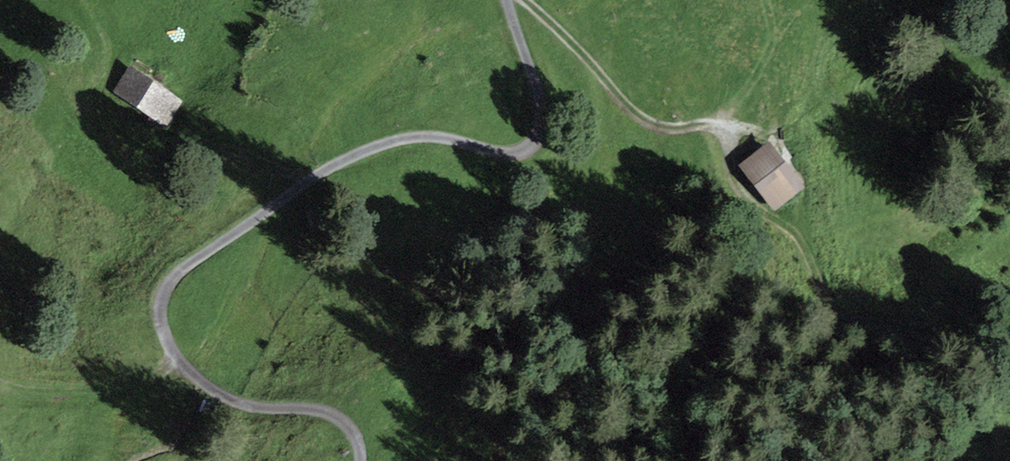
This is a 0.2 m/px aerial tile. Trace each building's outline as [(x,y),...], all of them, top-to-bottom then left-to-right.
[(170,114),(122,83),(109,103),(157,134),(170,114)] [(759,137),(742,149),(752,162),(768,150),(759,137)] [(775,208),(798,189),(768,150),(752,162),(744,168),(775,208)]
